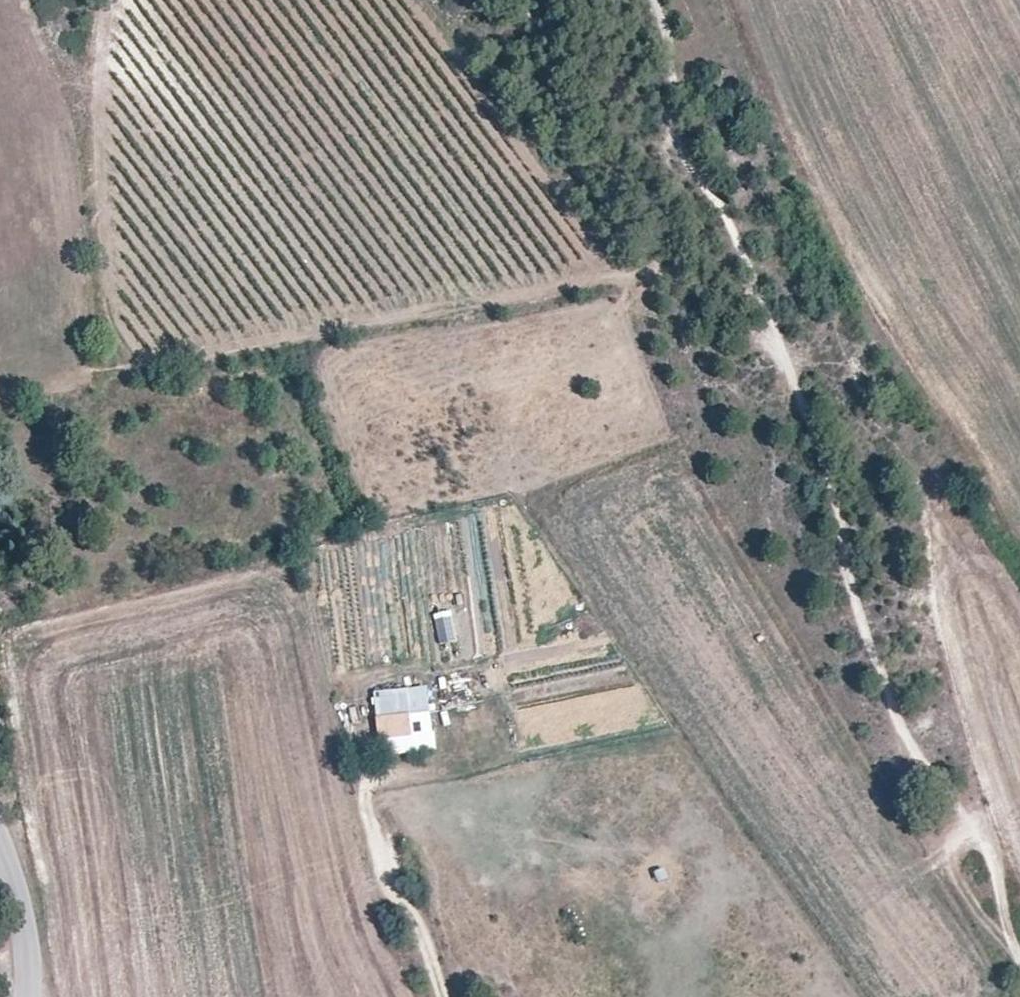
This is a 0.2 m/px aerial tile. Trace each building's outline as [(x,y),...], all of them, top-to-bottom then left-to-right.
[(437,646),(455,644),(452,616),(434,618),(437,646)] [(432,733),(426,689),(374,695),(376,719),(409,715),(411,735),(432,733)] [(411,735),(409,715),(376,719),(379,739),(411,735)]
